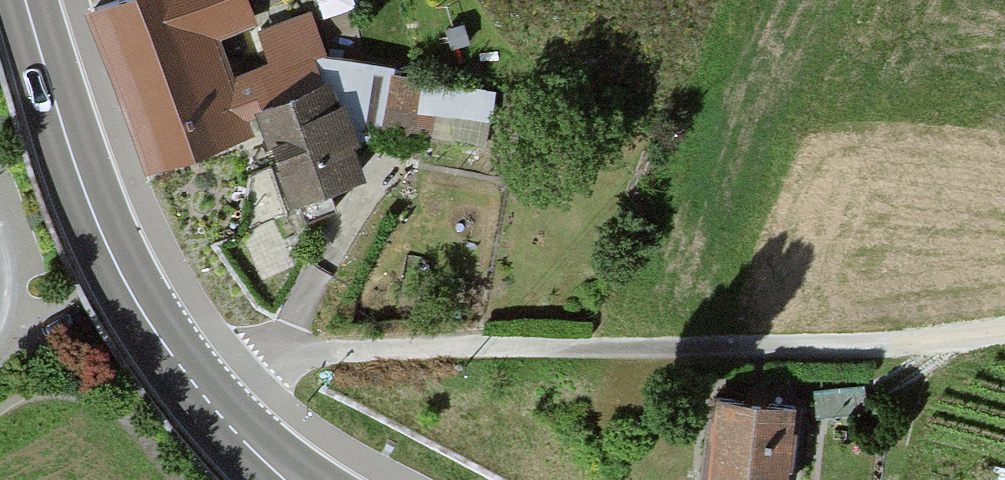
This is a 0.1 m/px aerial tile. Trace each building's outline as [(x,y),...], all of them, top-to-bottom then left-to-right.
[(94,5),(151,172),(256,137),(251,123),(260,120),(263,111),(253,80),(243,83),(229,40),(263,29),(253,0),(108,0),(94,5)] [(309,17),(265,33),(279,72),(253,80),(263,111),(323,89),(311,57),(322,53),(309,17)] [(323,89),(263,111),(260,120),(279,172),(274,173),(286,205),(333,189),(362,178),(352,149),(359,147),(344,104),(339,106),(332,86),(323,89)] [(698,479),(778,479),(793,405),(750,397),(714,390),(697,479),(698,479)]
